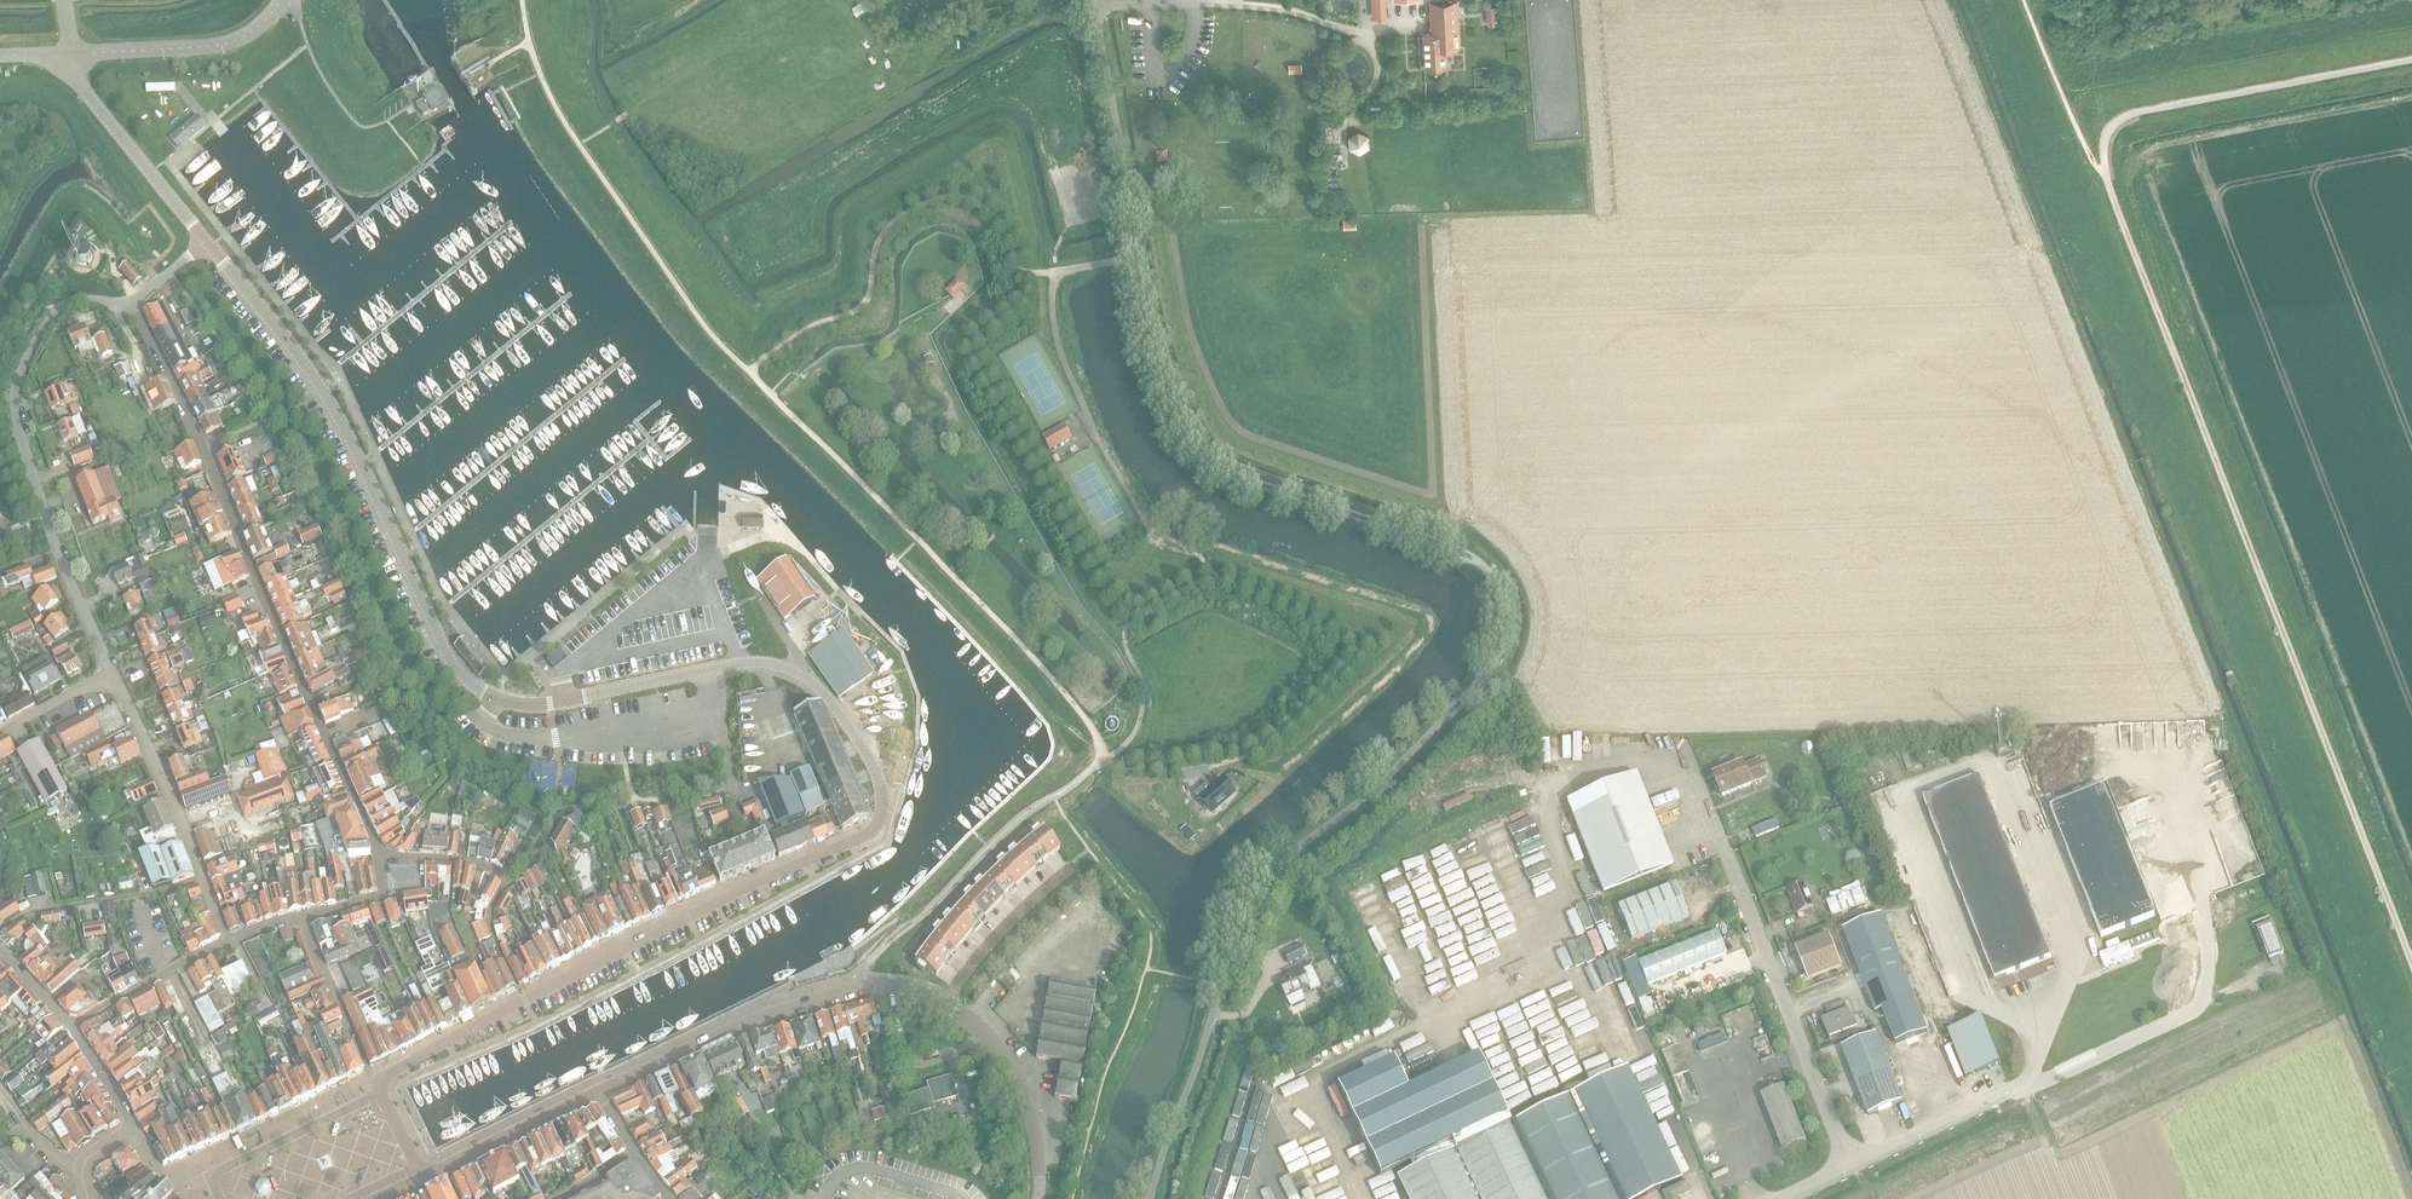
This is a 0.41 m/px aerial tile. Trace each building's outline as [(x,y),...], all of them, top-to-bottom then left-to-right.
[(1375,18),(1386,17),(1385,0),(1374,0),(1375,18)] [(1444,48),(1459,47),(1456,0),(1429,2),(1431,33),(1422,34),(1422,35),(1423,35),(1423,48),(1423,54),(1424,54),(1424,68),(1446,67),(1446,66),(1445,66),(1444,48)] [(437,106),(444,101),(439,93),(432,98),(430,96),(418,103),(420,107),(425,116),(438,108),(437,106)] [(185,126),(171,137),(179,147),(190,138),(194,135),(203,128),(205,126),(204,126),(197,117),(187,125),(186,124),(184,125),(185,126)] [(1348,133),(1349,152),(1359,157),(1372,149),(1371,134),(1358,127),(1348,133)] [(1156,153),(1157,164),(1169,163),(1167,152),(1156,153)] [(81,264),(84,265),(86,264),(88,263),(90,261),(91,259),(92,257),(92,254),(91,252),(90,250),(88,249),(86,248),(83,247),(81,248),(78,249),(77,251),(75,253),(75,255),(75,257),(76,260),(77,262),(79,263),(81,264)] [(119,269),(133,285),(141,278),(127,262),(119,269)] [(944,290),(952,299),(966,286),(958,277),(944,290)] [(153,306),(143,311),(154,332),(163,350),(179,343),(183,341),(163,302),(153,306)] [(195,322),(189,313),(182,317),(187,326),(195,322)] [(105,335),(92,340),(86,326),(69,333),(76,350),(79,348),(81,354),(96,351),(98,355),(101,354),(103,358),(113,354),(105,335)] [(179,343),(163,350),(169,361),(173,370),(174,370),(189,363),(195,360),(198,358),(193,348),(188,351),(183,341),(179,343)] [(179,380),(200,370),(195,360),(189,363),(174,370),(179,380)] [(114,368),(119,380),(127,377),(122,365),(114,368)] [(187,395),(204,387),(200,381),(212,375),(208,366),(200,370),(179,380),(187,395)] [(214,379),(225,375),(223,370),(212,373),(214,379)] [(144,387),(156,410),(174,402),(162,378),(144,387)] [(209,384),(211,389),(221,384),(219,379),(209,384)] [(68,400),(65,401),(64,398),(68,396),(64,386),(45,394),(51,410),(66,405),(66,404),(69,403),(68,400)] [(204,387),(187,395),(193,408),(210,399),(204,387)] [(224,408),(221,400),(231,394),(228,389),(210,399),(193,408),(199,420),(224,408)] [(70,406),(73,416),(81,413),(77,404),(70,406)] [(217,412),(200,421),(206,433),(223,425),(217,412)] [(79,417),(57,425),(63,442),(86,434),(79,417)] [(1042,437),(1050,451),(1072,439),(1063,425),(1042,437)] [(174,451),(182,470),(202,462),(193,442),(174,451)] [(99,445),(90,448),(95,461),(103,457),(99,445)] [(93,459),(88,448),(71,455),(75,466),(93,459)] [(236,449),(217,457),(227,481),(227,482),(247,474),(247,473),(246,473),(236,450),(237,449),(236,449)] [(264,457),(267,466),(281,460),(278,452),(264,457)] [(107,505),(121,499),(109,468),(94,474),(91,466),(76,472),(79,480),(76,480),(89,513),(107,505)] [(251,478),(229,487),(235,501),(251,494),(257,492),(251,478)] [(269,486),(277,483),(274,478),(267,481),(269,486)] [(177,483),(180,490),(187,487),(184,481),(177,483)] [(277,483),(269,486),(272,492),(279,489),(277,483)] [(204,527),(226,519),(220,505),(219,505),(214,493),(194,503),(190,504),(200,529),(204,527)] [(241,515),(257,508),(251,494),(235,501),(241,515)] [(275,500),(278,506),(285,502),(282,497),(275,500)] [(107,505),(89,513),(88,513),(93,524),(108,518),(110,523),(122,518),(116,502),(121,500),(121,499),(107,505)] [(257,508),(241,515),(247,528),(262,522),(257,508)] [(762,518),(745,518),(745,528),(762,528),(762,518)] [(226,519),(204,527),(211,543),(232,534),(226,519)] [(300,536),(306,546),(323,537),(317,526),(300,536)] [(255,560),(273,552),(263,527),(244,535),(254,560),(255,560)] [(255,560),(258,567),(289,554),(285,545),(274,550),(275,552),(273,552),(255,560)] [(204,565),(215,591),(232,584),(250,577),(239,551),(204,565)] [(139,585),(152,580),(142,556),(134,559),(138,569),(130,572),(127,565),(112,571),(118,586),(137,578),(139,585)] [(281,562),(284,569),(294,565),(291,558),(281,562)] [(758,581),(786,620),(814,600),(787,561),(758,581)] [(265,585),(284,577),(279,563),(259,570),(265,585)] [(32,574),(29,566),(6,575),(7,577),(2,579),(3,583),(0,584),(0,600),(8,597),(5,588),(22,582),(25,590),(57,578),(53,567),(32,574)] [(303,569),(293,571),(296,579),(305,576),(303,569)] [(320,569),(313,573),(317,581),(324,577),(320,569)] [(290,587),(291,590),(299,586),(297,580),(288,584),(286,577),(284,577),(265,585),(270,596),(290,587)] [(325,596),(342,589),(338,579),(321,587),(325,596)] [(152,580),(139,585),(148,608),(160,603),(152,580)] [(313,589),(319,587),(317,581),(311,583),(313,589)] [(294,597),(291,590),(290,587),(270,596),(274,606),(294,597)] [(33,599),(30,601),(35,608),(39,614),(42,612),(45,610),(46,611),(59,601),(49,588),(33,599)] [(342,589),(325,596),(326,597),(331,594),(335,604),(347,600),(342,589),(343,589),(342,589)] [(124,599),(131,617),(145,611),(138,594),(124,599)] [(224,601),(229,613),(243,608),(238,595),(224,601)] [(299,607),(298,604),(294,597),(274,606),(279,616),(299,607)] [(299,607),(279,616),(284,627),(304,618),(300,610),(308,607),(306,601),(298,604),(299,607)] [(35,608),(29,612),(33,618),(39,614),(35,608)] [(247,627),(260,621),(256,612),(243,618),(247,627)] [(39,614),(33,618),(36,623),(42,619),(39,614)] [(46,626),(56,639),(68,630),(64,623),(67,621),(61,614),(46,626)] [(310,627),(315,625),(313,615),(307,616),(310,627)] [(252,640),(274,632),(268,618),(260,621),(247,627),(252,640)] [(140,641),(155,636),(152,628),(157,627),(154,619),(135,627),(140,641)] [(30,622),(10,631),(14,640),(34,630),(30,622)] [(290,641),(311,633),(307,623),(285,629),(290,641)] [(334,624),(328,626),(331,632),(337,630),(334,624)] [(252,640),(249,642),(252,648),(260,644),(263,652),(280,645),(274,632),(252,640)] [(810,655),(839,697),(873,674),(844,632),(810,655)] [(297,657),(317,649),(311,633),(290,641),(297,657)] [(155,636),(140,641),(147,657),(166,649),(162,641),(158,642),(155,636)] [(454,646),(479,677),(489,669),(464,638),(454,646)] [(50,649),(55,657),(70,649),(65,640),(50,649)] [(264,663),(284,655),(280,645),(263,652),(260,654),(264,663)] [(341,656),(347,653),(344,647),(338,650),(341,656)] [(190,648),(183,651),(187,662),(194,660),(190,648)] [(370,654),(367,648),(354,654),(357,660),(370,654)] [(303,673),(324,663),(317,649),(297,657),(303,673)] [(168,654),(149,661),(155,677),(169,671),(166,664),(171,662),(173,668),(183,663),(178,650),(168,654)] [(68,674),(81,667),(72,652),(56,662),(59,665),(62,663),(68,674)] [(347,653),(341,656),(343,662),(349,659),(347,653)] [(22,669),(21,669),(26,678),(34,693),(60,678),(52,663),(47,655),(33,666),(22,669)] [(284,655),(264,663),(269,674),(288,666),(284,655)] [(324,663),(303,673),(308,684),(332,672),(328,674),(324,663)] [(272,675),(281,695),(298,688),(289,668),(272,675)] [(169,671),(155,677),(161,692),(180,684),(176,675),(172,677),(169,671)] [(332,672),(308,684),(312,694),(332,684),(350,674),(349,672),(345,673),(344,671),(338,674),(338,676),(335,677),(332,672)] [(200,672),(191,675),(196,688),(202,686),(198,676),(202,675),(200,672)] [(184,685),(191,682),(188,673),(180,676),(184,685)] [(31,693),(21,675),(14,679),(19,687),(17,694),(7,700),(6,698),(0,701),(0,704),(9,719),(15,715),(34,704),(28,694),(30,693),(31,693)] [(44,700),(68,690),(63,680),(40,691),(44,700)] [(191,682),(184,685),(187,694),(195,691),(191,682)] [(169,711),(183,705),(181,698),(185,697),(182,689),(163,696),(169,711)] [(97,699),(104,714),(123,706),(116,691),(97,699)] [(286,716),(306,707),(299,691),(279,700),(286,716)] [(323,694),(316,697),(320,705),(327,702),(323,694)] [(318,708),(325,724),(341,719),(340,716),(354,710),(348,697),(318,708)] [(794,714),(842,830),(870,818),(821,703),(794,714)] [(183,705),(169,711),(175,726),(194,718),(190,710),(186,711),(183,705)] [(306,707),(286,716),(281,718),(290,736),(315,726),(306,707)] [(64,745),(72,758),(107,739),(92,712),(57,731),(57,732),(49,737),(55,750),(64,745)] [(190,728),(178,733),(184,750),(197,745),(196,744),(202,742),(199,733),(209,729),(204,717),(196,720),(198,725),(190,729),(190,728)] [(1114,722),(1108,722),(1104,725),(1105,730),(1108,733),(1114,734),(1117,730),(1117,725),(1114,722)] [(309,769),(331,761),(316,728),(300,735),(302,742),(298,744),(301,751),(309,748),(313,757),(305,760),(309,769)] [(17,750),(8,735),(0,740),(0,760),(17,750)] [(343,760),(364,750),(360,742),(359,741),(357,736),(348,740),(346,737),(334,741),(339,751),(343,760)] [(121,764),(141,754),(134,739),(111,750),(107,742),(85,753),(92,768),(117,756),(121,764)] [(19,752),(46,803),(67,791),(40,741),(19,752)] [(1981,747),(1922,763),(1929,787),(1988,770),(1981,747)] [(237,799),(244,818),(294,800),(284,773),(288,772),(279,748),(255,756),(262,773),(253,776),(256,783),(244,787),(247,796),(237,799)] [(349,773),(373,761),(379,759),(374,748),(344,763),(349,773)] [(200,767),(193,770),(189,757),(170,764),(186,808),(232,792),(226,777),(210,783),(206,773),(203,775),(200,767)] [(1750,782),(1766,776),(1759,760),(1744,767),(1743,764),(1714,776),(1722,796),(1751,785),(1750,782)] [(364,806),(384,795),(381,790),(386,787),(382,777),(373,761),(349,773),(364,806)] [(308,802),(309,802),(344,789),(332,763),(313,772),(320,787),(305,792),(303,788),(300,790),(295,792),(300,805),(308,802)] [(9,767),(17,780),(21,777),(14,764),(9,767)] [(792,776),(807,812),(825,805),(810,769),(792,776)] [(1567,801),(1603,893),(1672,865),(1636,774),(1567,801)] [(1924,798),(1995,979),(2051,957),(1980,776),(1924,798)] [(804,816),(790,780),(758,783),(776,827),(783,824),(785,830),(794,826),(791,821),(804,816)] [(132,797),(135,803),(159,792),(153,781),(125,793),(127,799),(132,797)] [(1665,781),(1665,796),(1682,796),(1682,781),(1665,781)] [(1217,784),(1208,792),(1202,786),(1193,794),(1199,801),(1200,800),(1211,813),(1231,795),(1219,782),(1217,784)] [(461,783),(460,786),(461,786),(460,788),(467,791),(468,790),(475,792),(476,788),(461,783)] [(2050,807),(2101,937),(2155,916),(2104,786),(2050,807)] [(28,791),(24,794),(31,807),(36,804),(28,791)] [(384,795),(364,806),(370,817),(391,806),(393,810),(400,806),(392,791),(384,795)] [(324,810),(350,801),(345,792),(323,800),(323,799),(315,802),(319,812),(324,810)] [(370,817),(375,827),(396,816),(404,811),(407,808),(412,813),(422,803),(416,798),(403,804),(404,805),(400,806),(393,810),(391,806),(370,817)] [(721,802),(719,798),(712,799),(707,801),(705,801),(711,815),(719,811),(724,810),(721,802)] [(328,858),(339,857),(371,855),(369,845),(356,811),(355,811),(350,801),(324,810),(328,820),(323,821),(318,823),(326,850),(328,858)] [(753,813),(762,809),(758,801),(743,807),(746,816),(753,813)] [(1665,807),(1668,816),(1684,811),(1681,801),(1665,807)] [(149,839),(153,848),(176,837),(172,828),(175,827),(163,803),(145,812),(156,835),(149,839)] [(655,812),(658,825),(672,821),(668,808),(655,812)] [(719,811),(724,823),(730,820),(725,809),(724,810),(719,811)] [(753,813),(758,826),(767,822),(762,809),(753,813)] [(631,814),(636,829),(646,825),(641,811),(631,814)] [(715,826),(724,823),(719,811),(711,815),(710,815),(715,826)] [(197,817),(198,823),(217,820),(216,813),(197,817)] [(381,838),(401,825),(396,816),(375,827),(381,838)] [(809,825),(816,842),(835,834),(827,816),(809,823),(810,825),(809,825)] [(387,847),(406,835),(403,829),(411,821),(407,817),(401,825),(381,838),(387,847)] [(551,839),(559,855),(575,829),(562,821),(551,839)] [(810,825),(809,823),(808,823),(807,821),(794,826),(785,830),(772,835),(781,857),(783,856),(816,842),(809,825),(810,825)] [(471,833),(482,835),(484,824),(473,822),(471,833)] [(412,833),(408,838),(396,850),(409,853),(419,836),(423,827),(417,824),(412,833)] [(449,851),(448,854),(457,855),(469,856),(470,847),(458,846),(461,825),(453,824),(452,829),(449,851)] [(224,828),(226,841),(236,839),(233,827),(224,828)] [(449,851),(452,829),(447,828),(447,835),(425,834),(424,850),(449,851)] [(1025,844),(1042,864),(1060,850),(1043,829),(1025,844)] [(200,848),(218,842),(213,830),(196,836),(200,848)] [(469,856),(469,857),(478,858),(491,862),(504,833),(497,830),(492,841),(482,838),(471,836),(470,847),(469,856)] [(504,833),(491,862),(492,862),(503,867),(517,837),(506,831),(505,831),(504,833)] [(752,840),(762,865),(776,859),(766,834),(752,840)] [(396,850),(408,838),(406,835),(387,847),(396,850)] [(736,876),(762,865),(752,840),(725,851),(736,876)] [(218,842),(200,848),(205,861),(222,854),(218,842)] [(1025,878),(1042,864),(1025,844),(1008,859),(1025,878)] [(174,884),(195,876),(183,845),(162,853),(161,850),(140,853),(155,890),(174,884)] [(704,861),(707,860),(703,849),(696,852),(699,860),(704,859),(704,861)] [(667,852),(674,869),(675,868),(674,866),(677,865),(671,850),(667,852)] [(658,851),(649,855),(654,865),(662,861),(658,851)] [(722,882),(736,876),(725,851),(712,857),(722,882)] [(687,898),(677,876),(674,869),(667,852),(666,853),(668,859),(663,861),(667,871),(669,870),(670,873),(668,874),(671,881),(679,902),(687,898)] [(339,857),(328,858),(330,869),(341,867),(339,857)] [(213,883),(230,876),(239,872),(233,859),(219,865),(217,860),(206,864),(213,883)] [(1009,893),(1025,878),(1008,859),(991,874),(1009,893)] [(354,860),(349,861),(351,867),(354,866),(359,895),(369,892),(370,892),(364,863),(355,864),(354,860)] [(643,860),(637,862),(641,875),(647,873),(643,860)] [(633,872),(630,865),(629,866),(627,861),(620,864),(625,875),(633,872)] [(373,862),(364,863),(370,892),(377,890),(373,862)] [(647,864),(651,874),(657,871),(652,862),(647,864)] [(439,883),(440,864),(427,863),(427,878),(427,893),(428,896),(431,896),(431,886),(438,886),(438,883),(439,883)] [(633,872),(640,887),(653,916),(665,910),(655,887),(649,890),(646,883),(644,883),(635,863),(630,865),(633,872)] [(440,864),(439,883),(445,884),(443,895),(449,896),(451,882),(452,882),(453,865),(440,864)] [(463,889),(468,866),(456,865),(454,888),(463,889)] [(695,865),(691,867),(692,868),(702,891),(717,883),(710,866),(698,872),(695,865)] [(472,888),(476,869),(468,866),(463,889),(460,906),(466,907),(472,888)] [(341,867),(330,869),(332,880),(333,889),(348,886),(344,867),(341,867)] [(539,867),(531,871),(539,886),(547,882),(539,867)] [(687,898),(702,891),(692,868),(677,876),(687,898)] [(297,869),(285,871),(288,902),(287,902),(289,912),(301,910),(302,909),(299,878),(297,869)] [(476,869),(472,888),(479,890),(480,886),(485,873),(476,869)] [(322,870),(320,871),(323,882),(327,904),(336,903),(333,889),(332,880),(328,881),(326,871),(323,872),(322,870)] [(539,886),(531,871),(522,876),(530,891),(539,886)] [(314,873),(309,874),(310,876),(316,906),(325,905),(327,904),(323,882),(316,883),(314,873)] [(993,909),(1009,893),(991,874),(974,891),(993,909)] [(42,875),(24,880),(29,898),(36,897),(46,894),(42,875)] [(118,878),(120,891),(135,889),(132,876),(118,878)] [(217,895),(235,889),(230,876),(213,883),(217,895)] [(310,876),(299,878),(302,909),(315,907),(316,906),(310,876)] [(476,905),(475,909),(477,910),(477,911),(476,912),(475,920),(481,920),(482,913),(480,912),(481,907),(486,909),(489,902),(500,882),(492,877),(482,897),(479,906),(476,905)] [(233,880),(234,887),(243,885),(242,878),(233,880)] [(679,902),(671,881),(666,883),(664,878),(656,881),(658,886),(657,887),(667,909),(679,902)] [(515,884),(522,896),(531,891),(524,879),(515,884)] [(265,894),(260,895),(261,899),(260,900),(266,919),(274,916),(276,916),(271,898),(269,890),(267,883),(262,885),(265,894)] [(1618,905),(1631,939),(1688,917),(1675,883),(1618,905)] [(1788,890),(1797,913),(1815,906),(1806,883),(1788,890)] [(616,884),(611,887),(617,901),(613,904),(625,929),(635,924),(621,893),(616,884)] [(198,903),(205,900),(199,886),(188,890),(192,900),(196,898),(198,903)] [(222,908),(233,904),(240,901),(241,906),(247,905),(241,887),(235,889),(217,895),(222,908)] [(281,887),(269,890),(271,898),(276,916),(289,912),(287,902),(285,903),(281,887)] [(635,924),(653,916),(640,887),(631,891),(630,889),(621,893),(635,924)] [(1826,901),(1832,915),(1866,902),(1860,888),(1826,901)] [(1876,888),(1870,891),(1875,903),(1881,901),(1876,888)] [(978,925),(993,909),(974,891),(958,907),(978,925)] [(166,896),(169,904),(178,900),(175,892),(166,896)] [(430,909),(428,896),(427,893),(415,895),(405,896),(407,913),(430,909)] [(496,909),(505,914),(514,898),(504,893),(496,909)] [(625,929),(613,904),(609,897),(596,903),(596,905),(584,911),(585,912),(592,926),(600,942),(625,929)] [(569,899),(564,902),(572,920),(573,919),(575,922),(570,924),(584,950),(593,946),(583,927),(578,916),(569,899)] [(260,900),(252,902),(253,904),(258,922),(265,919),(266,919),(260,900)] [(385,903),(390,921),(402,918),(397,900),(385,903)] [(0,909),(0,917),(4,922),(19,913),(13,901),(0,909)] [(204,901),(194,905),(198,916),(199,920),(202,925),(210,943),(217,939),(221,937),(219,934),(214,922),(210,915),(205,902),(204,901)] [(102,906),(104,919),(116,916),(114,904),(102,906)] [(225,914),(235,910),(233,904),(222,908),(225,914)] [(259,922),(253,904),(242,908),(247,926),(259,922)] [(370,907),(378,925),(387,921),(380,904),(370,907)] [(193,918),(198,916),(194,905),(188,907),(193,918)] [(576,955),(584,950),(570,924),(565,927),(564,924),(555,907),(551,909),(553,912),(563,931),(576,955)] [(963,942),(978,925),(958,907),(943,925),(963,942)] [(351,925),(351,927),(354,926),(372,920),(368,908),(350,914),(352,920),(353,924),(351,925)] [(543,917),(537,920),(541,927),(560,964),(569,959),(576,956),(576,955),(563,931),(553,912),(551,909),(550,909),(552,912),(547,915),(556,932),(551,934),(543,917)] [(1881,914),(1843,929),(1865,986),(1874,1009),(1881,1007),(1896,1044),(1928,1032),(1915,998),(1928,992),(1895,909),(1881,914)] [(235,910),(225,914),(231,931),(242,927),(235,910)] [(41,915),(43,924),(61,922),(60,912),(41,915)] [(585,912),(578,916),(583,927),(593,946),(600,942),(592,926),(585,912)] [(502,924),(504,929),(505,931),(513,927),(508,918),(500,920),(502,924)] [(2270,959),(2283,953),(2269,918),(2252,924),(2253,925),(2256,924),(2270,959)] [(190,953),(201,948),(192,930),(188,919),(183,921),(187,930),(188,929),(189,931),(182,934),(190,953)] [(331,932),(332,932),(338,929),(335,919),(330,920),(314,926),(321,946),(327,943),(329,948),(333,947),(334,951),(337,950),(331,932)] [(473,924),(480,942),(492,937),(485,920),(473,924)] [(25,935),(25,934),(16,923),(13,926),(0,936),(0,938),(8,947),(25,935)] [(103,923),(84,926),(86,939),(105,935),(103,923)] [(210,943),(202,925),(193,930),(192,930),(201,948),(210,943)] [(362,952),(351,927),(351,925),(343,928),(338,929),(332,932),(336,943),(340,942),(342,948),(337,950),(334,951),(325,955),(329,965),(362,952)] [(950,959),(963,942),(943,925),(929,943),(950,959)] [(549,970),(560,964),(541,927),(530,933),(536,944),(549,970)] [(30,970),(52,954),(52,953),(34,928),(25,934),(25,935),(28,940),(26,941),(25,944),(24,949),(25,951),(27,953),(20,959),(30,970)] [(491,1002),(480,977),(470,956),(467,957),(469,961),(467,962),(463,955),(465,954),(453,928),(441,934),(448,949),(443,951),(450,963),(454,972),(473,1012),(491,1002)] [(282,932),(286,943),(295,940),(290,929),(282,932)] [(2156,931),(2099,954),(2105,968),(2134,956),(2132,950),(2159,939),(2156,931)] [(1638,963),(1647,986),(1726,954),(1717,932),(1638,963)] [(302,951),(310,947),(305,934),(296,937),(302,951)] [(1795,948),(1808,979),(1842,966),(1829,934),(1795,948)] [(430,951),(425,939),(415,944),(420,956),(421,955),(422,954),(425,953),(430,951)] [(485,944),(487,950),(495,946),(493,941),(485,944)] [(936,977),(950,959),(929,943),(915,961),(936,977)] [(508,993),(490,955),(487,950),(485,944),(481,946),(487,959),(491,963),(484,967),(499,997),(508,993)] [(531,980),(518,957),(513,959),(511,954),(506,944),(502,946),(505,953),(521,985),(531,980)] [(539,975),(549,970),(536,944),(526,950),(539,975)] [(1283,952),(1289,964),(1306,955),(1300,944),(1283,952)] [(1341,944),(1333,947),(1335,954),(1343,951),(1341,944)] [(307,965),(316,962),(310,947),(302,951),(307,965)] [(374,953),(380,965),(389,961),(383,948),(374,953)] [(531,980),(539,975),(526,950),(517,955),(518,957),(531,980)] [(490,955),(508,993),(514,989),(513,987),(516,985),(504,961),(500,963),(495,952),(490,955)] [(461,1019),(473,1012),(454,972),(450,963),(449,964),(433,971),(425,953),(422,954),(428,967),(425,969),(426,972),(424,973),(434,992),(447,986),(448,990),(447,990),(451,998),(461,1019)] [(1596,966),(1600,964),(1595,953),(1590,955),(1596,966)] [(45,986),(74,963),(70,958),(66,961),(63,957),(58,961),(52,954),(30,970),(45,986)] [(127,954),(113,960),(119,972),(129,988),(141,982),(140,980),(133,968),(132,965),(128,956),(127,954)] [(226,979),(222,972),(215,958),(195,968),(196,970),(191,972),(201,992),(206,990),(203,984),(211,980),(217,992),(209,996),(195,1003),(208,1028),(222,1021),(219,1015),(237,1005),(232,997),(223,980),(226,979)] [(9,968),(2,960),(0,962),(0,976),(9,968)] [(345,973),(358,968),(355,961),(342,966),(345,973)] [(287,994),(323,978),(316,962),(307,965),(280,977),(287,994)] [(74,963),(45,986),(52,995),(81,972),(77,966),(74,963)] [(223,980),(232,997),(254,987),(243,963),(222,972),(226,979),(223,980)] [(1311,966),(1302,970),(1298,963),(1285,970),(1288,977),(1279,981),(1291,1006),(1305,1000),(1300,989),(1308,985),(1310,990),(1320,985),(1311,966)] [(107,965),(102,967),(108,978),(112,976),(107,965)] [(491,1002),(499,997),(484,967),(481,968),(484,975),(480,977),(491,1002)] [(16,976),(9,968),(0,976),(0,988),(2,986),(16,976)] [(348,980),(361,974),(358,968),(345,973),(348,980)] [(423,971),(418,973),(424,987),(423,987),(430,1002),(425,1004),(438,1031),(447,1026),(438,1008),(435,1000),(437,999),(434,992),(424,973),(423,971)] [(117,995),(129,988),(119,972),(112,976),(108,978),(117,995)] [(350,986),(364,981),(361,974),(348,980),(350,986)] [(28,989),(16,976),(2,986),(0,988),(0,991),(4,995),(0,998),(0,1009),(2,1012),(13,1001),(14,1002),(15,1001),(14,1001),(23,993),(24,994),(25,993),(24,992),(28,989)] [(323,978),(287,994),(291,1003),(327,987),(323,978)] [(364,981),(350,986),(353,992),(366,986),(364,981)] [(173,1003),(164,986),(163,983),(156,987),(166,1007),(173,1003)] [(164,986),(173,1003),(179,1015),(186,1011),(171,983),(164,986)] [(1055,1098),(1076,1102),(1096,991),(1050,983),(1036,1058),(1062,1063),(1055,1098)] [(1534,989),(1538,1009),(1562,1004),(1558,984),(1534,989)] [(438,1031),(425,1004),(416,985),(411,988),(420,1006),(416,1008),(429,1036),(438,1031)] [(59,1002),(70,1016),(79,1017),(99,1005),(98,1002),(92,993),(86,996),(78,986),(59,1002)] [(131,1000),(139,1016),(162,1005),(153,988),(131,1000)] [(323,1004),(334,999),(329,988),(311,996),(317,1009),(320,1008),(319,1006),(323,1004)] [(15,1001),(14,1002),(28,1017),(41,1004),(28,989),(24,992),(25,993),(24,994),(23,993),(14,1001),(15,1001)] [(402,994),(406,1003),(412,1000),(408,991),(402,994)] [(447,1026),(461,1019),(451,998),(440,1003),(442,1006),(438,1008),(447,1026)] [(325,1027),(339,1021),(343,1019),(334,999),(323,1004),(326,1013),(320,1016),(325,1027)] [(863,1020),(864,1023),(866,1022),(865,1019),(872,1017),(874,1024),(875,1027),(882,1026),(880,1015),(877,1016),(872,1000),(857,1004),(862,1020),(863,1020)] [(1488,1008),(1495,1027),(1523,1016),(1517,1000),(1497,1008),(1495,1005),(1488,1008)] [(117,1007),(123,1019),(135,1012),(129,1001),(117,1007)] [(1853,1015),(1850,1016),(1844,1001),(1828,1007),(1831,1014),(1822,1018),(1829,1035),(1857,1024),(1853,1015)] [(1531,1002),(1525,1007),(1535,1020),(1541,1015),(1531,1002)] [(867,1035),(864,1023),(863,1020),(862,1020),(857,1004),(844,1008),(848,1024),(858,1021),(863,1037),(867,1035)] [(33,1030),(51,1014),(44,1007),(28,1021),(27,1022),(33,1030)] [(243,1014),(246,1020),(259,1013),(256,1007),(243,1014)] [(404,1022),(401,1023),(395,1027),(394,1025),(388,1029),(378,1008),(371,1012),(390,1057),(407,1049),(415,1044),(404,1022)] [(429,1036),(416,1008),(402,1015),(401,1013),(397,1015),(401,1023),(404,1022),(415,1044),(419,1043),(418,1042),(429,1036)] [(848,1024),(844,1008),(843,1008),(831,1011),(840,1042),(848,1040),(851,1051),(856,1050),(848,1024)] [(267,1023),(265,1020),(278,1013),(276,1009),(263,1016),(257,1019),(261,1026),(267,1023)] [(1397,1024),(1415,1018),(1412,1009),(1394,1015),(1397,1024)] [(170,1012),(164,1014),(174,1034),(179,1032),(170,1012)] [(371,1065),(390,1057),(371,1012),(364,1016),(365,1018),(354,1023),(371,1065)] [(836,1064),(843,1062),(828,1012),(815,1016),(822,1038),(829,1036),(833,1048),(831,1048),(836,1064)] [(51,1014),(33,1030),(42,1041),(35,1047),(39,1051),(64,1031),(53,1017),(51,1014)] [(27,1022),(28,1021),(23,1015),(19,1019),(24,1024),(27,1022)] [(316,1034),(316,1033),(312,1025),(308,1027),(303,1016),(298,1018),(300,1022),(307,1038),(316,1034)] [(89,1040),(106,1027),(99,1017),(82,1029),(89,1040)] [(161,1017),(154,1021),(160,1030),(166,1026),(161,1017)] [(819,1050),(822,1049),(812,1017),(791,1024),(799,1049),(817,1043),(819,1050)] [(1982,1018),(1959,1027),(1976,1072),(2000,1063),(1982,1018)] [(326,1028),(328,1034),(342,1028),(339,1021),(325,1027),(326,1028)] [(234,1022),(225,1027),(228,1032),(237,1028),(234,1022)] [(330,1087),(311,1046),(307,1038),(300,1022),(293,1026),(300,1040),(295,1043),(304,1062),(319,1093),(330,1087)] [(1692,1027),(1696,1037),(1704,1035),(1700,1024),(1692,1027)] [(106,1027),(89,1040),(94,1049),(115,1033),(120,1029),(118,1025),(113,1029),(110,1025),(106,1027)] [(1769,1025),(1754,1030),(1757,1039),(1772,1035),(1769,1025)] [(115,1033),(94,1049),(101,1058),(116,1047),(112,1042),(124,1033),(128,1030),(125,1026),(121,1028),(120,1029),(115,1033)] [(773,1031),(780,1054),(791,1051),(794,1060),(799,1058),(789,1026),(782,1028),(781,1027),(775,1028),(775,1030),(773,1031)] [(348,1078),(336,1051),(328,1034),(326,1028),(316,1033),(316,1034),(325,1053),(339,1083),(348,1078)] [(781,1056),(780,1054),(773,1031),(772,1029),(751,1036),(757,1054),(764,1052),(767,1060),(781,1056)] [(1697,1044),(1701,1055),(1728,1043),(1724,1033),(1697,1044)] [(1841,1047),(1868,1115),(1903,1102),(1876,1033),(1841,1047)] [(67,1034),(37,1059),(44,1068),(50,1063),(50,1062),(73,1044),(67,1034)] [(151,1049),(163,1043),(159,1036),(147,1042),(151,1049)] [(761,1070),(760,1069),(757,1063),(754,1055),(747,1037),(738,1041),(742,1052),(743,1052),(747,1062),(746,1062),(749,1069),(753,1078),(756,1077),(754,1073),(761,1070)] [(108,1067),(134,1045),(134,1044),(136,1042),(133,1038),(118,1050),(116,1047),(101,1058),(108,1067)] [(278,1039),(270,1041),(272,1048),(280,1046),(278,1039)] [(742,1098),(738,1100),(727,1074),(745,1066),(734,1042),(705,1056),(715,1079),(740,1117),(750,1113),(742,1098)] [(1552,1043),(1544,1045),(1550,1067),(1558,1065),(1552,1043)] [(50,1063),(44,1068),(51,1078),(81,1055),(73,1044),(50,1062),(50,1063)] [(339,1083),(325,1053),(320,1056),(315,1044),(311,1046),(330,1087),(339,1083)] [(134,1045),(108,1067),(113,1074),(141,1054),(134,1045)] [(336,1051),(348,1078),(365,1069),(356,1049),(349,1052),(346,1046),(336,1051)] [(161,1054),(164,1059),(175,1052),(171,1047),(161,1054)] [(120,1084),(152,1061),(151,1060),(160,1054),(157,1049),(149,1055),(146,1051),(141,1054),(113,1074),(120,1084)] [(269,1052),(272,1059),(279,1055),(276,1049),(269,1052)] [(232,1050),(222,1055),(227,1063),(236,1058),(232,1050)] [(53,1088),(70,1074),(85,1061),(81,1055),(51,1078),(48,1081),(53,1088)] [(1507,1116),(1477,1055),(1408,1088),(1394,1059),(1336,1086),(1380,1176),(1409,1162),(1413,1169),(1396,1177),(1407,1198),(1643,1198),(1681,1181),(1627,1068),(1509,1124),(1505,1117),(1507,1116)] [(669,1072),(679,1092),(692,1117),(703,1111),(697,1100),(718,1091),(702,1057),(669,1072)] [(311,1097),(299,1071),(295,1073),(288,1059),(282,1062),(286,1069),(301,1102),(311,1097)] [(3,1081),(12,1073),(0,1061),(0,1077),(3,1081)] [(75,1092),(95,1074),(85,1061),(70,1074),(73,1079),(66,1085),(68,1088),(62,1092),(66,1097),(71,1093),(72,1092),(73,1091),(74,1092),(75,1092)] [(159,1079),(164,1077),(152,1061),(120,1084),(124,1091),(123,1091),(126,1096),(153,1078),(155,1081),(159,1078),(159,1079)] [(311,1097),(319,1093),(304,1062),(296,1065),(299,1071),(311,1097)] [(194,1066),(200,1080),(206,1077),(199,1064),(194,1066)] [(257,1123),(240,1090),(227,1064),(222,1067),(226,1075),(213,1082),(224,1103),(239,1132),(257,1123)] [(760,1069),(761,1070),(765,1083),(771,1081),(766,1067),(760,1069)] [(294,1105),(301,1102),(286,1069),(278,1072),(281,1078),(294,1105)] [(756,1087),(753,1078),(749,1069),(742,1072),(750,1090),(756,1087)] [(804,1084),(810,1082),(806,1071),(800,1073),(804,1084)] [(672,1095),(679,1092),(669,1072),(655,1078),(664,1098),(664,1097),(669,1106),(675,1103),(672,1095)] [(166,1076),(170,1084),(177,1080),(173,1073),(166,1076)] [(294,1105),(281,1078),(271,1083),(265,1073),(260,1075),(267,1089),(270,1094),(280,1112),(294,1105)] [(8,1084),(13,1092),(25,1083),(19,1074),(8,1084)] [(85,1095),(100,1082),(95,1074),(75,1092),(74,1092),(73,1091),(72,1092),(75,1096),(81,1091),(82,1092),(85,1095)] [(904,1097),(910,1116),(936,1108),(934,1102),(958,1094),(952,1074),(927,1082),(929,1089),(904,1097)] [(1278,1074),(1268,1077),(1273,1102),(1286,1099),(1283,1086),(1281,1087),(1278,1074)] [(1300,1074),(1291,1079),(1301,1099),(1310,1094),(1300,1074)] [(163,1087),(170,1084),(166,1076),(164,1077),(159,1079),(161,1082),(162,1083),(163,1087)] [(150,1083),(155,1081),(153,1078),(126,1096),(133,1108),(157,1095),(153,1089),(150,1083)] [(161,1082),(159,1079),(159,1078),(155,1081),(150,1083),(153,1089),(162,1083),(161,1082)] [(270,1094),(267,1089),(264,1090),(258,1078),(253,1081),(262,1100),(262,1101),(271,1117),(280,1112),(270,1094)] [(673,1115),(669,1106),(664,1097),(664,1098),(655,1078),(644,1083),(653,1102),(660,1099),(664,1109),(663,1109),(667,1118),(673,1115)] [(33,1080),(21,1090),(25,1094),(36,1084),(33,1080)] [(94,1102),(107,1093),(100,1082),(85,1095),(84,1096),(89,1104),(94,1102)] [(656,1109),(653,1102),(644,1083),(628,1090),(632,1099),(636,1108),(642,1106),(645,1114),(656,1109)] [(1761,1095),(1782,1149),(1805,1140),(1784,1086),(1761,1095)] [(271,1117),(262,1101),(259,1103),(255,1094),(250,1097),(245,1087),(240,1090),(257,1123),(271,1117)] [(231,1136),(212,1098),(208,1090),(203,1093),(208,1103),(213,1112),(209,1113),(223,1139),(231,1136)] [(622,1115),(636,1108),(632,1099),(628,1090),(613,1097),(612,1098),(617,1106),(622,1115)] [(17,1102),(21,1107),(36,1096),(32,1091),(17,1102)] [(97,1107),(110,1128),(111,1129),(121,1124),(110,1105),(113,1104),(107,1093),(94,1102),(97,1107)] [(136,1114),(154,1103),(160,1100),(157,1095),(133,1108),(136,1114)] [(75,1106),(69,1099),(68,1096),(56,1105),(63,1114),(75,1106)] [(761,1099),(767,1114),(775,1111),(769,1096),(761,1099)] [(239,1132),(224,1103),(220,1105),(216,1098),(214,1099),(213,1097),(212,1098),(231,1136),(239,1132)] [(223,1139),(209,1113),(209,1112),(202,1115),(194,1098),(187,1102),(192,1112),(208,1145),(223,1139)] [(141,1124),(159,1113),(154,1103),(136,1114),(141,1124)] [(894,1104),(885,1107),(888,1116),(896,1114),(894,1104)] [(1281,1106),(1287,1126),(1295,1123),(1289,1104),(1281,1106)] [(51,1123),(63,1114),(56,1105),(44,1113),(51,1123)] [(92,1139),(110,1128),(97,1107),(79,1119),(92,1139)] [(577,1116),(586,1131),(597,1125),(602,1133),(604,1131),(612,1142),(610,1144),(617,1155),(625,1149),(597,1107),(577,1116)] [(193,1152),(177,1117),(173,1108),(160,1114),(164,1123),(180,1158),(193,1152)] [(883,1108),(875,1109),(878,1121),(886,1119),(883,1108)] [(92,1139),(79,1119),(75,1112),(63,1120),(79,1146),(80,1148),(93,1141),(92,1139)] [(200,1149),(208,1145),(192,1112),(184,1115),(200,1149)] [(40,1132),(51,1123),(44,1113),(32,1122),(37,1128),(40,1132)] [(164,1123),(160,1114),(159,1113),(141,1124),(146,1133),(153,1129),(164,1123)] [(200,1149),(184,1115),(184,1114),(177,1117),(193,1152),(200,1149)] [(589,1138),(586,1131),(577,1116),(565,1122),(575,1145),(582,1141),(589,1156),(586,1157),(593,1172),(602,1165),(594,1147),(589,1138)] [(1335,1117),(1325,1121),(1334,1143),(1344,1139),(1335,1117)] [(630,1130),(636,1139),(653,1129),(648,1119),(630,1130)] [(79,1147),(79,1146),(63,1120),(53,1126),(60,1136),(69,1152),(79,1147)] [(579,1152),(575,1145),(565,1122),(553,1129),(566,1155),(570,1167),(583,1160),(579,1152)] [(165,1165),(180,1158),(164,1123),(153,1129),(162,1145),(155,1148),(165,1165)] [(577,1182),(574,1175),(570,1167),(566,1155),(553,1129),(539,1136),(541,1142),(543,1143),(543,1144),(549,1158),(552,1163),(561,1159),(572,1185),(577,1182)] [(646,1155),(663,1146),(666,1144),(659,1132),(638,1144),(646,1155)] [(353,1146),(362,1142),(359,1133),(349,1137),(353,1146)] [(541,1142),(539,1136),(538,1135),(529,1140),(518,1146),(526,1163),(527,1163),(532,1175),(545,1169),(544,1166),(552,1163),(549,1158),(543,1144),(543,1143),(541,1142)] [(675,1140),(678,1145),(684,1142),(681,1136),(675,1140)] [(532,1175),(527,1163),(526,1163),(518,1146),(505,1152),(515,1172),(521,1169),(534,1195),(528,1198),(529,1198),(544,1198),(532,1175)] [(663,1146),(646,1155),(652,1163),(668,1154),(663,1146)] [(112,1159),(98,1167),(102,1172),(115,1164),(123,1175),(125,1174),(141,1164),(130,1149),(112,1159)] [(658,1173),(672,1164),(679,1160),(674,1151),(668,1154),(652,1163),(658,1173)] [(519,1179),(515,1172),(505,1152),(479,1165),(479,1166),(472,1169),(480,1186),(487,1182),(491,1191),(492,1190),(494,1193),(519,1179)] [(49,1182),(40,1173),(16,1196),(12,1192),(24,1180),(0,1153),(0,1198),(62,1198),(49,1182)] [(676,1170),(664,1180),(670,1188),(685,1177),(688,1174),(697,1166),(693,1161),(691,1159),(689,1160),(682,1166),(676,1170)] [(661,1198),(633,1161),(607,1178),(609,1182),(598,1189),(587,1194),(585,1194),(582,1195),(581,1197),(576,1198),(659,1198),(661,1198)] [(1697,1162),(1689,1163),(1691,1172),(1699,1171),(1697,1162)] [(125,1174),(136,1189),(151,1177),(141,1164),(125,1174)] [(663,1180),(676,1170),(672,1164),(658,1173),(662,1178),(663,1180)] [(574,1175),(577,1182),(589,1175),(586,1167),(574,1175)] [(480,1186),(472,1169),(463,1173),(473,1196),(474,1198),(478,1198),(485,1195),(480,1186)] [(692,1175),(699,1184),(706,1179),(699,1170),(692,1175)] [(102,1173),(95,1176),(100,1186),(107,1182),(102,1173)] [(473,1196),(463,1173),(452,1179),(461,1198),(468,1198),(473,1196)] [(49,1182),(62,1198),(76,1198),(57,1176),(49,1182)] [(161,1185),(152,1176),(151,1177),(136,1189),(123,1198),(146,1198),(161,1185)] [(685,1177),(670,1188),(677,1197),(691,1185),(685,1177)] [(1340,1177),(1333,1180),(1340,1195),(1347,1192),(1340,1177)] [(430,1198),(455,1198),(446,1181),(427,1191),(430,1198)] [(268,1183),(260,1182),(256,1188),(259,1195),(267,1196),(271,1190),(268,1183)] [(173,1196),(174,1195),(163,1185),(161,1185),(146,1198),(169,1198),(172,1195),(173,1196)] [(749,1190),(756,1198),(761,1194),(754,1186),(749,1190)] [(769,1198),(774,1191),(767,1186),(762,1192),(769,1198)] [(692,1188),(680,1198),(702,1198),(692,1188)]
